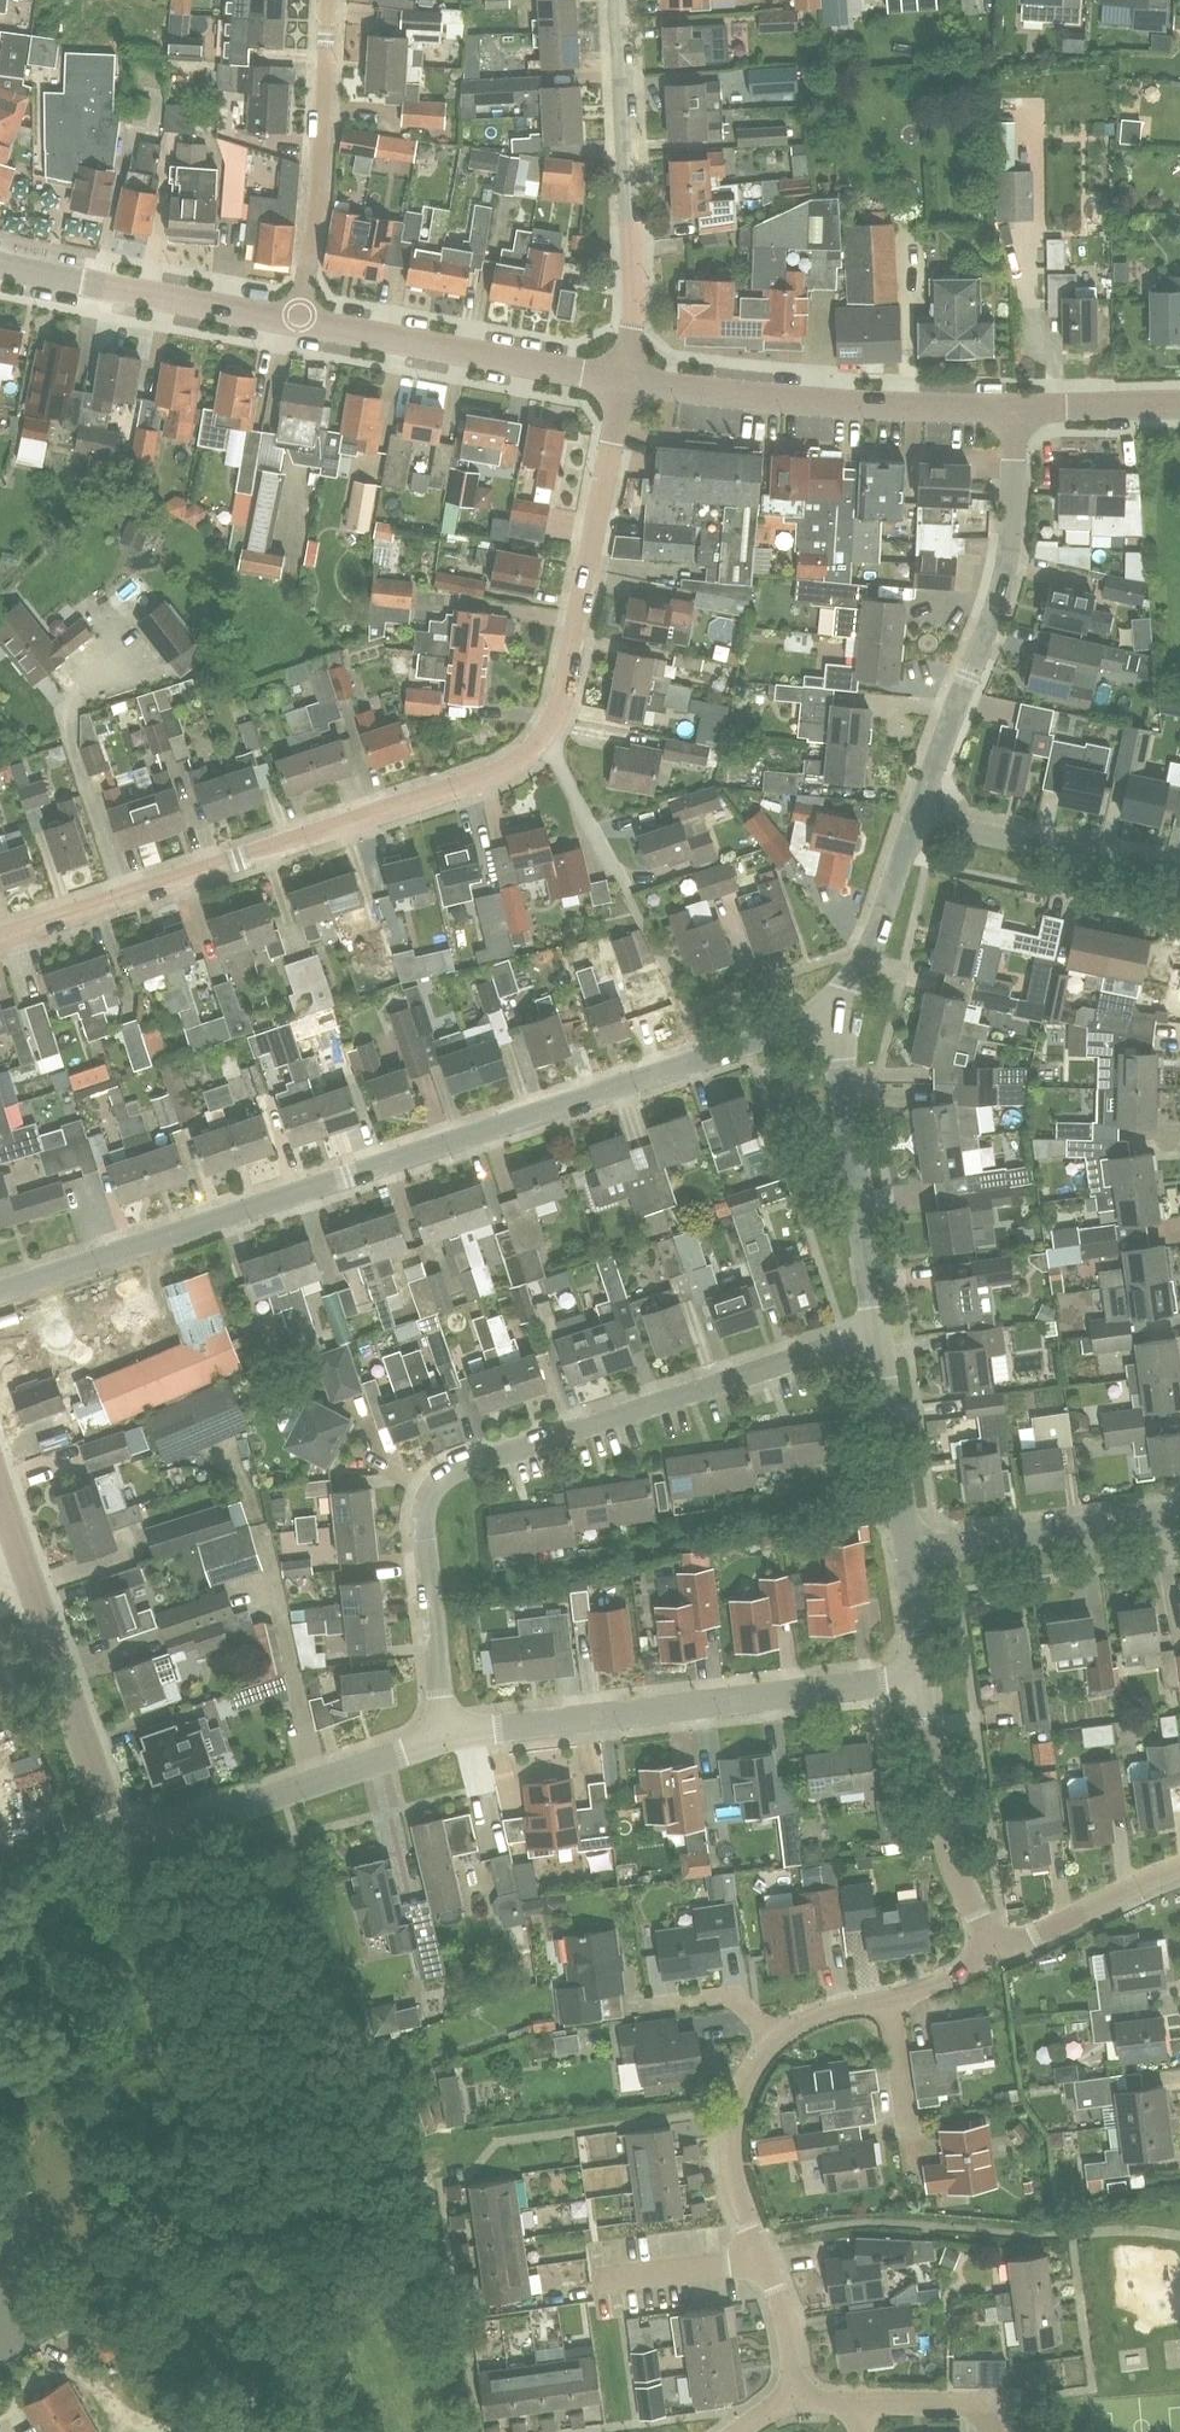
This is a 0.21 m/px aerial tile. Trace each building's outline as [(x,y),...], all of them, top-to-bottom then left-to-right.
[(187,29),(191,0),(169,0),(166,26),(187,29)] [(229,15),(247,16),(247,18),(285,21),(286,0),(230,0),(229,15)] [(413,9),(415,0),(371,0),(371,4),(413,10),(413,9)] [(486,9),(510,8),(510,0),(486,0),(486,9)] [(541,20),(534,20),(535,31),(577,29),(576,0),(540,0),(541,20)] [(664,6),(691,5),(692,10),(712,9),(711,0),(663,0),(664,6)] [(821,0),(795,0),(795,9),(821,6),(821,0)] [(891,9),(937,5),(936,0),(890,0),(891,9)] [(1054,2),(1052,20),(1080,22),(1081,0),(1024,0),(1054,2)] [(1098,3),(1102,3),(1101,23),(1135,25),(1135,26),(1167,28),(1169,0),(1098,0),(1098,3)] [(760,33),(799,31),(797,9),(792,9),(775,10),(760,10),(760,33)] [(408,36),(371,34),(369,63),(407,65),(411,65),(412,48),(422,48),(423,43),(441,44),(442,22),(465,23),(466,13),(443,11),(443,13),(402,11),(401,28),(409,29),(408,36)] [(247,18),(227,17),(224,64),(244,66),(250,66),(251,46),(283,48),(285,21),(247,18)] [(692,25),(665,27),(666,41),(667,64),(705,62),(729,61),(727,23),(692,25)] [(544,68),(580,66),(577,29),(535,31),(535,47),(543,46),(544,68)] [(4,176),(32,87),(25,86),(25,82),(23,82),(31,35),(0,32),(0,186),(3,176),(4,176)] [(1153,35),(1152,50),(1172,52),(1173,36),(1153,35)] [(33,36),(29,64),(57,67),(60,39),(33,36)] [(170,37),(169,60),(202,61),(203,39),(190,38),(170,37)] [(114,113),(115,84),(116,53),(66,51),(65,91),(45,91),(45,149),(47,150),(47,177),(79,183),(74,207),(107,214),(115,173),(113,172),(122,114),(114,113)] [(250,66),(244,66),(224,64),(218,63),(219,90),(253,91),(251,131),(291,133),(293,85),(273,84),(274,67),(250,66)] [(446,127),(447,102),(419,100),(420,84),(406,83),(407,65),(369,63),(367,91),(386,92),(385,104),(404,105),(403,124),(446,127)] [(796,67),(749,70),(750,95),(798,92),(796,67)] [(480,69),(465,68),(464,79),(480,78),(480,69)] [(544,87),(543,75),(480,78),(464,79),(462,79),(461,104),(544,99),(545,116),(583,113),(581,85),(544,87)] [(669,113),(722,110),(722,108),(715,108),(715,98),(721,98),(720,82),(667,85),(669,113)] [(146,127),(151,98),(138,95),(132,124),(146,127)] [(194,106),(167,104),(165,130),(192,133),(194,106)] [(722,110),(669,113),(670,138),(724,135),(722,110)] [(584,142),(583,113),(545,116),(546,144),(584,142)] [(1142,120),(1122,118),(1120,143),(1140,145),(1142,120)] [(1012,164),(1014,120),(998,119),(997,163),(1012,164)] [(787,125),(737,128),(739,145),(788,142),(787,125)] [(343,127),(339,149),(375,155),(379,133),(343,127)] [(514,152),(533,151),(532,137),(513,138),(514,152)] [(243,218),(244,202),(249,149),(217,138),(226,165),(222,217),(243,218)] [(125,187),(117,226),(151,233),(159,193),(158,193),(161,178),(157,178),(163,145),(144,141),(138,171),(130,169),(126,187),(125,187)] [(195,166),(197,144),(180,143),(178,162),(172,161),(170,182),(173,183),(169,237),(195,239),(200,174),(195,173),(195,166)] [(197,144),(195,166),(195,173),(200,174),(195,239),(215,240),(218,199),(217,199),(219,168),(202,166),(203,145),(197,144)] [(808,153),(807,153),(807,144),(791,146),(792,155),(791,155),(794,177),(810,175),(808,153)] [(470,145),(468,167),(493,168),(495,147),(470,145)] [(673,187),(720,185),(720,184),(719,174),(724,173),(723,152),(707,153),(708,158),(671,160),(673,187)] [(501,153),(494,191),(514,194),(521,157),(501,153)] [(297,225),(294,224),(301,164),(285,158),(281,198),(253,195),(248,242),(257,243),(255,261),(292,265),(297,225)] [(545,158),(543,181),(571,184),(574,161),(545,158)] [(1034,170),(997,170),(997,221),(1034,220),(1034,170)] [(779,179),(781,197),(812,193),(811,176),(779,179)] [(720,185),(673,187),(674,214),(701,213),(702,232),(735,228),(733,201),(736,201),(735,183),(720,184),(720,185)] [(811,248),(842,249),(839,191),(813,192),(811,248)] [(788,247),(811,248),(813,192),(812,193),(812,194),(741,226),(740,251),(753,252),(752,263),(751,263),(750,284),(733,283),(733,281),(727,280),(725,330),(765,332),(764,345),(804,346),(804,333),(805,333),(807,289),(805,289),(805,277),(811,275),(811,256),(788,255),(788,247)] [(463,249),(445,246),(438,288),(466,293),(471,267),(482,269),(484,259),(485,260),(494,207),(477,204),(471,240),(465,239),(463,249)] [(445,246),(452,209),(436,207),(429,250),(413,247),(407,283),(438,288),(445,246)] [(354,273),(360,237),(364,214),(335,209),(324,268),(328,269),(329,273),(339,275),(342,271),(354,273)] [(402,239),(419,242),(424,213),(407,210),(405,221),(402,239)] [(354,273),(365,275),(366,279),(377,281),(379,278),(383,278),(386,262),(398,264),(402,239),(405,221),(364,214),(354,273)] [(892,223),(885,223),(845,225),(849,301),(896,299),(892,223)] [(529,247),(532,231),(518,228),(515,250),(504,249),(502,263),(497,262),(491,298),(521,303),(528,267),(529,247)] [(533,231),(532,231),(529,247),(528,267),(521,303),(550,308),(556,274),(560,274),(564,252),(530,246),(533,231)] [(1045,237),(1045,266),(1061,266),(1062,237),(1045,237)] [(1096,286),(1079,287),(1079,273),(1049,272),(1049,301),(1065,302),(1064,339),(1097,340),(1098,297),(1096,297),(1096,286)] [(1179,339),(1179,277),(1170,277),(1171,292),(1152,293),(1154,340),(1179,339)] [(993,354),(993,316),(981,316),(980,278),(932,278),(932,316),(920,316),(920,355),(993,354)] [(725,330),(727,280),(680,279),(678,329),(725,330)] [(572,321),(577,292),(562,290),(557,318),(572,321)] [(900,307),(836,308),(838,356),(861,357),(901,355),(900,307)] [(17,362),(23,332),(0,328),(0,359),(17,362)] [(66,341),(62,345),(47,342),(45,356),(39,355),(28,411),(64,418),(62,428),(78,431),(80,423),(83,406),(85,396),(68,393),(69,389),(72,389),(80,348),(76,347),(74,342),(66,341)] [(94,408),(83,406),(80,423),(81,423),(107,429),(110,412),(112,412),(114,398),(134,401),(142,358),(103,352),(94,408)] [(159,402),(158,404),(156,416),(168,418),(165,436),(192,440),(195,421),(194,421),(200,382),(193,381),(195,367),(186,365),(186,360),(175,359),(173,364),(164,362),(159,402)] [(233,426),(251,429),(256,399),(252,398),(255,377),(243,375),(243,367),(230,365),(227,372),(225,372),(218,409),(206,407),(200,444),(229,449),(233,426)] [(328,430),(327,430),(320,428),(326,389),(288,382),(278,444),(290,446),(295,462),(322,467),(328,430)] [(339,451),(345,452),(345,451),(358,454),(359,447),(376,450),(382,418),(378,417),(382,398),(351,392),(344,432),(343,432),(339,451)] [(396,433),(392,432),(382,484),(405,487),(411,454),(412,454),(415,436),(438,440),(444,409),(409,402),(406,418),(400,417),(396,433)] [(464,439),(458,438),(455,453),(491,460),(491,463),(514,468),(518,445),(504,442),(508,421),(490,418),(491,411),(472,407),(471,414),(469,414),(464,439)] [(22,437),(47,442),(51,420),(27,415),(22,437)] [(113,457),(117,458),(122,432),(107,429),(81,423),(75,449),(113,457)] [(542,464),(539,483),(554,486),(557,466),(559,466),(564,429),(531,424),(525,461),(542,464)] [(129,482),(148,494),(151,474),(153,475),(161,428),(139,425),(129,482)] [(436,445),(428,484),(446,487),(453,453),(454,448),(436,445)] [(697,498),(700,449),(661,446),(657,494),(657,503),(671,504),(671,496),(697,498)] [(700,449),(697,498),(699,498),(697,525),(702,525),(701,544),(699,544),(698,564),(708,565),(707,579),(719,580),(752,583),(754,545),(757,545),(758,538),(759,515),(764,454),(700,449)] [(254,494),(259,469),(261,456),(243,453),(241,466),(236,491),(254,494)] [(86,477),(103,479),(107,457),(90,454),(86,477)] [(828,580),(851,581),(852,561),(854,518),(851,517),(853,495),(841,494),(843,461),(810,458),(810,457),(775,454),(772,493),(764,492),(762,513),(785,515),(784,521),(796,522),(794,549),(795,549),(795,551),(798,551),(796,575),(822,577),(822,579),(828,580)] [(132,462),(117,458),(113,457),(106,480),(126,485),(130,468),(132,462)] [(860,518),(854,518),(852,561),(880,563),(882,518),(903,519),(907,462),(863,460),(860,518)] [(918,519),(917,519),(914,585),(913,586),(955,590),(957,556),(952,556),(954,503),(969,504),(971,464),(923,461),(921,502),(919,502),(918,519)] [(472,507),(473,507),(480,472),(453,468),(447,501),(472,507)] [(1061,468),(1060,524),(1073,524),(1073,509),(1093,510),(1093,469),(1061,468)] [(274,532),(285,474),(259,469),(254,494),(248,526),(248,527),(274,532)] [(1126,469),(1093,469),(1093,510),(1113,510),(1112,534),(1145,534),(1142,500),(1126,500),(1126,469)] [(370,532),(378,484),(354,480),(346,528),(370,532)] [(974,498),(973,507),(991,508),(992,499),(974,498)] [(542,541),(548,505),(516,500),(510,535),(542,541)] [(494,517),(491,538),(507,541),(511,520),(494,517)] [(130,519),(122,536),(142,546),(150,529),(130,519)] [(377,538),(374,562),(389,565),(393,541),(396,525),(378,522),(377,521),(374,537),(377,538)] [(636,537),(635,554),(645,555),(645,556),(694,560),(696,526),(648,522),(647,537),(636,537)] [(1059,544),(1059,561),(1092,567),(1092,545),(1059,544)] [(285,552),(271,549),(244,545),(240,570),(280,578),(285,552)] [(755,547),(754,572),(769,573),(771,548),(755,547)] [(535,594),(542,560),(480,548),(477,563),(497,567),(493,586),(535,594)] [(1127,549),(1126,576),(1147,581),(1146,550),(1127,549)] [(434,587),(484,596),(487,580),(438,571),(434,587)] [(1126,576),(1108,572),(1102,597),(1142,606),(1147,581),(1126,576)] [(371,603),(372,604),(370,640),(385,635),(386,621),(410,623),(411,607),(410,607),(412,583),(374,579),(371,603)] [(828,580),(822,579),(813,579),(811,604),(835,606),(833,634),(862,637),(901,641),(904,602),(861,598),(862,584),(851,583),(851,581),(828,580)] [(1091,610),(1094,594),(1052,584),(1044,620),(1086,629),(1087,625),(1108,630),(1112,615),(1091,610)] [(750,601),(718,594),(715,610),(747,616),(750,601)] [(625,633),(648,637),(647,643),(661,646),(662,640),(665,640),(670,619),(689,623),(693,604),(651,596),(649,602),(631,599),(625,633)] [(169,660),(194,640),(165,603),(140,622),(169,660)] [(50,644),(19,604),(0,619),(0,640),(33,682),(63,659),(61,657),(91,634),(80,621),(50,644)] [(456,609),(456,614),(447,612),(446,617),(442,621),(431,619),(429,633),(417,631),(415,653),(428,654),(487,660),(489,647),(504,649),(505,634),(510,635),(514,631),(515,622),(511,618),(507,618),(507,616),(495,615),(495,613),(456,609)] [(1130,616),(1133,647),(1151,645),(1149,614),(1130,616)] [(1099,665),(1121,670),(1125,651),(1053,635),(1048,656),(1036,654),(1036,656),(1030,655),(1026,672),(1031,674),(1029,686),(1050,691),(1048,697),(1089,706),(1093,690),(1069,685),(1074,663),(1098,668),(1099,665)] [(823,687),(834,688),(857,691),(858,676),(897,680),(901,641),(862,637),(859,667),(826,663),(824,676),(823,687)] [(328,669),(338,700),(356,694),(345,663),(344,664),(340,650),(325,654),(330,668),(328,669)] [(693,687),(688,686),(670,682),(670,680),(664,679),(668,660),(654,657),(654,658),(621,652),(615,684),(690,699),(693,687)] [(487,660),(428,654),(426,669),(449,671),(446,700),(483,704),(487,660)] [(323,655),(306,661),(309,670),(320,706),(338,700),(328,669),(323,655)] [(704,658),(694,656),(691,669),(701,671),(704,658)] [(194,677),(180,682),(183,691),(197,686),(194,677)] [(801,702),(799,720),(809,721),(807,740),(830,742),(866,745),(869,707),(833,703),(834,688),(823,687),(776,683),(774,699),(801,702)] [(690,699),(615,684),(608,717),(641,723),(645,701),(688,709),(690,699)] [(440,715),(443,690),(408,686),(404,712),(440,715)] [(168,737),(168,738),(185,733),(176,705),(172,707),(166,687),(153,691),(156,700),(168,737)] [(156,700),(153,691),(138,696),(147,725),(144,726),(153,754),(171,748),(168,738),(168,737),(156,700)] [(702,712),(696,743),(711,745),(711,746),(722,748),(730,707),(704,702),(702,712)] [(1048,734),(1053,709),(1021,702),(1016,727),(1018,728),(1014,749),(996,745),(988,786),(1021,793),(1030,752),(1029,752),(1033,731),(1048,734)] [(307,705),(296,708),(320,782),(352,771),(341,739),(324,744),(318,725),(314,726),(307,705)] [(289,735),(296,754),(277,760),(288,792),(320,782),(296,708),(285,712),(292,733),(289,735)] [(406,724),(401,725),(400,723),(378,731),(371,710),(358,714),(365,735),(364,735),(374,765),(410,753),(404,735),(409,733),(406,724)] [(89,775),(109,768),(108,766),(89,711),(81,714),(80,747),(89,775)] [(241,770),(226,775),(237,810),(265,800),(253,766),(257,764),(253,750),(263,747),(254,719),(240,723),(249,751),(236,755),(241,770)] [(1170,782),(1143,776),(1153,730),(1127,724),(1115,778),(1130,781),(1123,814),(1161,823),(1164,808),(1177,810),(1179,799),(1179,797),(1179,784),(1170,782)] [(716,772),(720,749),(711,747),(711,745),(696,743),(667,737),(663,759),(680,762),(680,760),(712,766),(711,771),(716,772)] [(1098,808),(1108,761),(1108,759),(1086,755),(1088,746),(1054,739),(1048,766),(1066,770),(1060,801),(1098,808)] [(866,745),(830,742),(828,759),(806,757),(804,772),(826,774),(826,779),(863,782),(866,745)] [(660,752),(642,749),(641,754),(617,750),(610,785),(652,793),(660,752)] [(25,810),(40,805),(52,801),(44,778),(31,782),(24,760),(11,765),(18,787),(25,810)] [(237,810),(226,775),(223,766),(207,772),(204,765),(189,771),(194,786),(198,784),(210,819),(237,810)] [(160,792),(142,798),(155,836),(187,826),(174,788),(167,769),(154,774),(160,792)] [(798,772),(765,769),(763,790),(790,792),(797,793),(798,772)] [(118,785),(110,787),(105,789),(111,808),(110,808),(123,847),(155,836),(142,798),(124,804),(118,785)] [(650,864),(668,858),(670,863),(692,855),(695,865),(718,857),(702,812),(722,805),(715,786),(712,787),(705,790),(670,802),(677,821),(640,834),(643,845),(639,847),(636,851),(640,861),(644,863),(649,862),(650,864)] [(65,822),(45,829),(58,868),(87,859),(82,842),(86,840),(72,798),(59,802),(65,822)] [(843,813),(796,803),(793,819),(816,824),(806,870),(817,872),(816,879),(843,884),(849,854),(853,855),(853,851),(857,852),(861,849),(863,839),(861,836),(857,835),(860,821),(842,818),(843,813)] [(797,852),(762,808),(744,822),(779,866),(797,852)] [(545,877),(550,899),(591,886),(580,847),(552,855),(545,827),(527,831),(526,825),(508,829),(510,835),(508,836),(515,866),(516,866),(517,871),(520,882),(545,877)] [(0,835),(0,882),(2,886),(36,875),(21,828),(0,835)] [(470,894),(466,877),(482,874),(475,844),(459,848),(458,842),(440,846),(441,852),(438,852),(443,874),(438,875),(443,900),(470,894)] [(420,857),(403,861),(401,854),(385,857),(387,864),(385,865),(392,896),(411,892),(415,909),(430,905),(420,857)] [(729,861),(712,867),(722,894),(738,888),(729,861)] [(712,867),(694,873),(703,900),(704,900),(707,899),(722,894),(712,867)] [(501,888),(500,888),(510,932),(530,927),(520,882),(517,871),(498,875),(501,888)] [(354,872),(322,883),(332,912),(349,907),(355,926),(369,921),(363,902),(364,901),(354,872)] [(797,938),(778,879),(761,885),(767,904),(743,911),(756,952),(797,938)] [(332,912),(322,883),(290,893),(300,923),(301,923),(308,941),(322,937),(315,918),(332,912)] [(510,932),(500,888),(499,888),(500,892),(477,898),(486,937),(510,932)] [(949,898),(941,933),(998,945),(1003,946),(1055,958),(1063,920),(1048,917),(1043,938),(982,925),(987,908),(949,898)] [(237,911),(249,945),(250,945),(266,940),(271,956),(286,952),(278,929),(275,930),(265,901),(237,911)] [(688,909),(672,914),(685,956),(691,954),(697,972),(732,960),(718,919),(714,920),(694,927),(688,909)] [(250,945),(249,945),(237,911),(212,919),(221,948),(218,949),(225,972),(255,962),(250,945)] [(156,938),(166,969),(166,970),(172,987),(179,1011),(191,1007),(183,985),(187,984),(181,965),(196,960),(186,928),(185,929),(183,922),(166,927),(169,934),(158,937),(156,938)] [(385,923),(368,926),(378,974),(394,971),(385,923)] [(1085,985),(1102,988),(1113,933),(1076,925),(1069,963),(1088,967),(1084,985),(1085,985)] [(941,933),(933,965),(947,969),(971,974),(971,972),(976,973),(990,976),(996,977),(999,962),(1003,946),(998,945),(941,933)] [(1113,933),(1102,988),(1093,1027),(1093,1028),(1126,1034),(1128,1034),(1132,1016),(1116,1012),(1123,975),(1141,979),(1148,940),(1113,933)] [(613,940),(623,971),(641,965),(632,934),(613,940)] [(166,969),(156,938),(125,948),(135,979),(166,970),(166,969)] [(414,949),(394,954),(399,971),(402,981),(420,978),(448,971),(443,950),(415,956),(414,949)] [(335,1003),(319,953),(301,959),(318,1009),(335,1003)] [(92,1014),(99,1037),(110,1034),(103,1012),(107,1010),(100,991),(116,986),(106,954),(76,963),(86,995),(92,1014)] [(489,965),(500,997),(520,990),(510,958),(489,965)] [(318,1009),(301,959),(285,964),(294,992),(289,993),(296,1016),(318,1009)] [(86,995),(76,963),(45,973),(56,1005),(86,995)] [(620,997),(604,1002),(593,967),(578,972),(590,1007),(588,1008),(600,1042),(632,1031),(620,997)] [(1059,1020),(1068,974),(1052,971),(1043,1017),(1059,1020)] [(976,973),(973,988),(1010,996),(1013,982),(1014,982),(996,977),(990,976),(976,973)] [(247,1006),(242,1007),(232,979),(215,984),(225,1015),(232,1038),(254,1030),(247,1006)] [(463,1030),(480,1082),(508,1073),(498,1043),(511,1039),(491,979),(478,984),(490,1021),(463,1030)] [(424,1002),(418,984),(405,988),(420,1034),(433,1029),(424,1002)] [(160,991),(168,1014),(179,1011),(172,987),(160,991)] [(973,988),(969,1003),(982,1005),(1007,1011),(1010,996),(973,988)] [(928,990),(920,1023),(958,1032),(987,1038),(990,1025),(978,1022),(982,1005),(969,1003),(965,1002),(966,999),(941,993),(928,990)] [(570,1052),(557,1012),(556,1013),(550,995),(536,999),(542,1017),(522,1024),(535,1063),(570,1052)] [(43,1057),(57,1053),(60,1052),(44,1000),(26,1006),(42,1058),(43,1057)] [(409,1008),(390,1014),(401,1049),(407,1068),(410,1076),(429,1070),(428,1067),(420,1043),(417,1034),(409,1008)] [(1167,1010),(1155,1009),(1154,1020),(1168,1021),(1167,1010)] [(104,1052),(99,1037),(92,1014),(81,1018),(93,1055),(104,1052)] [(232,1038),(225,1015),(202,1023),(185,1028),(192,1050),(232,1038)] [(153,1065),(138,1018),(120,1024),(135,1070),(153,1065)] [(289,1022),(247,1036),(253,1054),(254,1057),(270,1051),(296,1043),(289,1022)] [(913,1038),(909,1054),(913,1055),(913,1057),(934,1062),(963,1068),(963,1083),(1002,1083),(1002,1070),(998,1070),(998,1067),(998,1066),(972,1066),(975,1053),(978,1038),(986,1040),(987,1038),(958,1032),(920,1023),(917,1039),(913,1038)] [(1100,1069),(1100,1087),(1155,1089),(1156,1052),(1125,1052),(1126,1034),(1093,1028),(1093,1027),(1087,1026),(1087,1054),(1101,1055),(1100,1069)] [(35,1059),(25,1029),(11,1033),(21,1063),(35,1059)] [(480,1082),(463,1030),(432,1040),(439,1063),(442,1062),(452,1091),(480,1082)] [(373,1041),(357,1046),(358,1048),(365,1069),(368,1080),(367,1080),(379,1115),(415,1103),(407,1078),(404,1069),(384,1075),(373,1041)] [(290,1062),(301,1100),(280,1107),(292,1144),(325,1133),(313,1096),(307,1077),(301,1058),(290,1062)] [(196,1116),(177,1059),(160,1065),(169,1093),(179,1122),(179,1121),(196,1116)] [(71,1088),(110,1076),(105,1060),(66,1072),(71,1088)] [(250,1095),(264,1091),(255,1064),(241,1068),(250,1095)] [(64,1071),(49,1075),(54,1090),(69,1085),(64,1071)] [(221,1107),(223,1106),(235,1102),(229,1083),(215,1088),(221,1107)] [(934,1104),(915,1107),(920,1143),(978,1135),(973,1102),(1028,1103),(1027,1083),(1002,1083),(963,1083),(964,1102),(949,1103),(934,1104)] [(313,1096),(325,1133),(360,1122),(348,1085),(313,1096)] [(1155,1089),(1100,1087),(1099,1104),(1099,1121),(1119,1122),(1119,1124),(1154,1125),(1155,1089)] [(221,1107),(215,1088),(204,1091),(210,1110),(205,1111),(211,1130),(193,1136),(206,1173),(239,1162),(227,1124),(229,1124),(223,1106),(221,1107)] [(179,1122),(169,1093),(152,1098),(161,1127),(179,1122)] [(679,1093),(650,1103),(655,1117),(684,1107),(679,1093)] [(716,1118),(702,1122),(709,1142),(719,1170),(745,1162),(743,1155),(762,1149),(757,1133),(751,1115),(753,1114),(752,1109),(749,1110),(744,1095),(712,1106),(716,1118)] [(123,1140),(129,1157),(106,1164),(119,1201),(152,1190),(123,1100),(113,1104),(124,1139),(123,1140)] [(125,1100),(123,1100),(152,1190),(186,1179),(174,1142),(156,1148),(150,1131),(149,1131),(143,1112),(141,1112),(139,1104),(127,1107),(125,1100)] [(44,1148),(36,1121),(12,1129),(5,1104),(0,1105),(0,1143),(4,1142),(10,1159),(44,1148)] [(229,1124),(227,1124),(239,1162),(273,1150),(261,1113),(229,1124)] [(662,1162),(664,1162),(699,1150),(687,1113),(650,1125),(662,1162)] [(1093,1121),(1056,1121),(1056,1137),(1069,1138),(1093,1138),(1093,1121)] [(67,1142),(87,1136),(83,1122),(63,1128),(67,1142)] [(103,1133),(89,1137),(98,1163),(111,1159),(103,1133)] [(665,1208),(653,1171),(652,1167),(637,1171),(624,1134),(591,1145),(604,1182),(624,1176),(638,1217),(665,1208)] [(978,1135),(920,1143),(926,1179),(934,1177),(974,1172),(977,1191),(1010,1187),(1010,1186),(1035,1183),(1033,1170),(1032,1166),(1007,1169),(1006,1166),(983,1170),(980,1147),(978,1135)] [(66,1169),(82,1164),(85,1174),(99,1169),(98,1163),(89,1137),(88,1138),(87,1136),(67,1142),(58,1145),(66,1169)] [(1093,1138),(1069,1138),(1069,1154),(1087,1154),(1092,1193),(1117,1190),(1155,1184),(1151,1151),(1107,1157),(1107,1155),(1107,1138),(1093,1138)] [(532,1201),(565,1190),(554,1158),(513,1171),(528,1216),(507,1223),(509,1228),(517,1254),(546,1244),(532,1201)] [(666,1167),(653,1171),(665,1208),(678,1204),(666,1167)] [(2,1172),(0,1173),(0,1224),(67,1204),(61,1182),(9,1197),(2,1172)] [(728,1199),(733,1212),(733,1214),(757,1206),(762,1204),(792,1194),(786,1176),(726,1195),(728,1199)] [(448,1193),(472,1266),(484,1262),(472,1225),(493,1218),(481,1182),(448,1193)] [(1155,1184),(1117,1190),(1092,1193),(1092,1195),(1096,1194),(1098,1210),(1120,1207),(1122,1223),(1160,1218),(1155,1184)] [(939,1210),(929,1211),(935,1250),(972,1245),(969,1225),(993,1222),(991,1205),(1012,1203),(1010,1187),(977,1191),(959,1194),(961,1207),(939,1210)] [(460,1270),(459,1270),(469,1301),(482,1296),(472,1266),(448,1193),(414,1204),(426,1241),(442,1235),(451,1262),(457,1260),(460,1270)] [(733,1212),(728,1199),(715,1204),(717,1209),(719,1217),(733,1212)] [(800,1259),(779,1266),(778,1264),(780,1261),(778,1257),(775,1255),(768,1233),(766,1233),(764,1228),(765,1224),(763,1216),(759,1214),(757,1206),(733,1214),(751,1270),(766,1265),(782,1312),(783,1312),(784,1317),(801,1311),(799,1306),(815,1301),(800,1259)] [(408,1247),(396,1209),(361,1221),(386,1296),(399,1292),(393,1274),(396,1273),(390,1253),(408,1247)] [(386,1296),(361,1221),(328,1232),(340,1270),(358,1264),(365,1284),(368,1283),(374,1301),(386,1297),(386,1296)] [(1117,1237),(1116,1222),(1078,1227),(1080,1242),(1117,1237)] [(517,1254),(509,1228),(495,1233),(512,1287),(526,1282),(523,1271),(517,1254)] [(695,1228),(674,1236),(686,1271),(689,1281),(696,1302),(710,1298),(721,1331),(727,1329),(730,1333),(734,1332),(734,1327),(738,1326),(742,1330),(752,1327),(753,1321),(757,1320),(746,1286),(722,1294),(712,1262),(707,1264),(695,1228)] [(657,1241),(669,1276),(686,1271),(674,1236),(657,1241)] [(1119,1253),(1117,1237),(1080,1242),(1082,1258),(1119,1253)] [(320,1342),(312,1319),(300,1282),(322,1275),(310,1238),(276,1249),(288,1286),(288,1287),(311,1355),(322,1351),(320,1342)] [(1107,1286),(1168,1277),(1165,1260),(1170,1260),(1168,1244),(1163,1245),(1163,1242),(1125,1248),(1128,1266),(1099,1270),(1101,1288),(1108,1287),(1107,1286)] [(311,1355),(288,1287),(288,1286),(276,1249),(242,1260),(255,1298),(269,1293),(275,1313),(282,1310),(288,1327),(287,1327),(297,1358),(309,1355),(309,1356),(311,1355)] [(1047,1253),(1028,1255),(1029,1262),(1042,1272),(1049,1271),(1047,1253)] [(589,1328),(603,1370),(634,1360),(633,1355),(645,1351),(635,1320),(629,1302),(614,1255),(597,1260),(610,1299),(596,1304),(603,1323),(589,1328)] [(979,1273),(951,1277),(940,1279),(943,1301),(940,1301),(942,1313),(944,1313),(945,1317),(948,1317),(949,1322),(964,1320),(963,1315),(978,1313),(975,1283),(1012,1278),(1009,1256),(977,1260),(979,1273)] [(546,1276),(543,1265),(523,1271),(526,1282),(546,1276)] [(1061,1265),(1049,1267),(1051,1280),(1063,1278),(1061,1265)] [(426,1274),(438,1311),(439,1312),(455,1306),(442,1270),(427,1275),(427,1273),(426,1274)] [(417,1306),(421,1318),(437,1311),(438,1311),(426,1274),(408,1280),(417,1306)] [(1108,1287),(1109,1301),(1132,1298),(1134,1317),(1172,1312),(1172,1310),(1177,1309),(1175,1293),(1170,1293),(1168,1277),(1107,1286),(1108,1287)] [(225,1279),(202,1287),(218,1333),(241,1325),(225,1279)] [(526,1282),(512,1287),(510,1288),(516,1308),(521,1323),(537,1318),(533,1304),(533,1303),(526,1282)] [(202,1287),(180,1294),(196,1340),(218,1333),(202,1287)] [(359,1312),(351,1287),(337,1291),(345,1316),(346,1316),(359,1312)] [(629,1302),(635,1320),(647,1316),(658,1352),(692,1341),(674,1287),(629,1302)] [(354,1340),(346,1316),(345,1316),(337,1291),(324,1296),(340,1345),(354,1340)] [(180,1294),(158,1301),(174,1347),(196,1340),(180,1294)] [(550,1299),(533,1304),(537,1318),(544,1338),(556,1334),(557,1338),(570,1380),(603,1370),(589,1328),(571,1334),(566,1319),(557,1322),(550,1299)] [(158,1301),(135,1309),(136,1311),(137,1311),(152,1355),(153,1354),(174,1347),(158,1301)] [(1047,1305),(1040,1319),(1045,1322),(1057,1321),(1055,1309),(1047,1305)] [(136,1311),(115,1318),(131,1364),(154,1357),(153,1354),(152,1355),(137,1311),(136,1311)] [(453,1360),(449,1346),(443,1328),(437,1311),(421,1318),(417,1319),(422,1334),(426,1332),(426,1334),(430,1346),(437,1365),(453,1360)] [(502,1313),(487,1318),(514,1399),(547,1388),(535,1351),(521,1355),(515,1337),(510,1339),(502,1313)] [(486,1314),(473,1319),(477,1330),(477,1329),(489,1366),(470,1373),(482,1410),(514,1399),(487,1318),(486,1314)] [(1130,1330),(1128,1316),(1091,1321),(1093,1335),(1130,1330)] [(115,1318),(93,1326),(108,1372),(131,1364),(115,1318)] [(1057,1321),(1044,1322),(1046,1336),(1058,1335),(1057,1321)] [(93,1326),(70,1333),(86,1379),(108,1372),(93,1326)] [(954,1386),(993,1381),(990,1352),(1003,1351),(1000,1326),(965,1330),(967,1346),(949,1349),(952,1368),(948,1369),(945,1372),(946,1382),(950,1385),(954,1384),(954,1386)] [(1130,1330),(1093,1335),(1093,1336),(1081,1338),(1082,1353),(1132,1346),(1130,1330)] [(1137,1363),(1126,1364),(1128,1377),(1179,1370),(1179,1367),(1176,1337),(1137,1342),(1140,1362),(1137,1363)] [(346,1346),(319,1355),(329,1384),(333,1396),(360,1387),(346,1346)] [(402,1353),(414,1391),(415,1391),(427,1428),(459,1417),(447,1380),(433,1385),(421,1347),(402,1353)] [(397,1397),(382,1402),(394,1438),(427,1428),(415,1391),(414,1391),(402,1353),(400,1348),(383,1354),(397,1397)] [(319,1355),(303,1361),(312,1390),(329,1384),(319,1355)] [(213,1359),(203,1363),(208,1377),(218,1373),(213,1359)] [(203,1363),(193,1366),(198,1380),(208,1377),(203,1363)] [(1146,1406),(1101,1412),(1103,1428),(1144,1423),(1142,1411),(1179,1406),(1179,1370),(1128,1377),(1130,1393),(1144,1391),(1146,1406)] [(65,1407),(58,1386),(55,1377),(40,1382),(39,1379),(17,1387),(18,1390),(14,1391),(24,1421),(65,1407)] [(170,1377),(160,1380),(165,1395),(175,1391),(170,1377)] [(227,1379),(143,1412),(161,1461),(246,1428),(227,1379)] [(160,1380),(150,1384),(155,1398),(165,1395),(160,1380)] [(1006,1413),(1003,1392),(964,1397),(967,1418),(1006,1413)] [(356,1422),(351,1420),(324,1406),(321,1396),(300,1403),(303,1412),(295,1427),(286,1430),(292,1451),(302,1448),(334,1465),(356,1422)] [(119,1405),(108,1408),(113,1423),(124,1420),(119,1405)] [(1058,1447),(1072,1445),(1068,1411),(1041,1415),(1045,1449),(1022,1452),(1027,1487),(1063,1482),(1058,1447)] [(836,1461),(829,1419),(788,1426),(794,1467),(836,1461)] [(1144,1423),(1103,1428),(1106,1446),(1133,1442),(1135,1455),(1152,1453),(1154,1471),(1179,1467),(1179,1430),(1145,1434),(1144,1423)] [(794,1467),(788,1426),(747,1432),(753,1473),(794,1467)] [(90,1469),(131,1455),(124,1432),(82,1446),(90,1469)] [(755,1487),(753,1473),(747,1432),(749,1446),(708,1452),(714,1492),(755,1487)] [(960,1439),(968,1496),(1010,1490),(1007,1468),(999,1469),(997,1455),(1001,1454),(998,1433),(960,1439)] [(667,1458),(673,1498),(714,1492),(708,1452),(667,1458)] [(286,1473),(272,1474),(273,1489),(288,1488),(286,1473)] [(655,1519),(649,1478),(609,1483),(614,1525),(655,1519)] [(369,1486),(332,1490),(331,1479),(305,1482),(307,1497),(332,1494),(335,1524),(373,1520),(369,1486)] [(69,1525),(105,1513),(101,1498),(114,1494),(109,1480),(96,1484),(95,1481),(59,1492),(69,1525)] [(665,1481),(655,1482),(659,1509),(669,1508),(665,1481)] [(573,1531),(614,1525),(609,1483),(567,1489),(573,1531)] [(534,1551),(575,1545),(573,1531),(567,1489),(569,1504),(528,1510),(534,1551)] [(285,1497),(270,1498),(272,1517),(287,1516),(285,1497)] [(105,1513),(69,1525),(80,1558),(116,1546),(110,1527),(143,1517),(138,1502),(105,1513)] [(198,1541),(248,1524),(248,1523),(234,1527),(226,1503),(147,1529),(155,1554),(198,1540),(198,1541)] [(487,1515),(493,1557),(534,1551),(528,1510),(487,1515)] [(317,1526),(316,1514),(296,1517),(297,1528),(317,1526)] [(377,1554),(373,1520),(335,1524),(338,1558),(377,1554)] [(262,1565),(248,1524),(198,1541),(211,1581),(262,1565)] [(319,1540),(317,1526),(297,1528),(298,1542),(319,1540)] [(853,1626),(850,1603),(867,1601),(860,1543),(827,1547),(830,1580),(807,1582),(807,1583),(795,1584),(797,1608),(810,1606),(812,1631),(817,1630),(818,1636),(822,1640),(832,1639),(835,1635),(835,1628),(853,1626)] [(314,1573),(312,1557),(282,1560),(284,1576),(314,1573)] [(96,1579),(102,1596),(93,1598),(105,1635),(124,1629),(126,1635),(156,1625),(151,1608),(136,1613),(127,1588),(146,1582),(140,1565),(96,1579)] [(665,1659),(705,1654),(702,1627),(718,1625),(712,1571),(679,1574),(683,1604),(659,1606),(665,1659)] [(763,1579),(765,1598),(733,1602),(739,1650),(776,1646),(774,1620),(794,1618),(790,1576),(763,1579)] [(345,1617),(383,1612),(380,1578),(341,1582),(345,1617)] [(597,1667),(632,1662),(626,1609),(591,1613),(588,1589),(570,1591),(574,1620),(591,1618),(597,1667)] [(165,1634),(234,1610),(227,1592),(158,1615),(161,1622),(165,1634)] [(305,1609),(306,1621),(327,1618),(325,1606),(305,1608),(305,1609)] [(1179,1685),(1175,1657),(1174,1648),(1160,1650),(1153,1607),(1119,1612),(1124,1651),(1143,1648),(1146,1667),(1161,1665),(1165,1687),(1179,1685)] [(234,1610),(165,1634),(172,1655),(200,1646),(201,1649),(229,1639),(222,1619),(235,1615),(234,1610)] [(345,1617),(327,1618),(306,1621),(307,1633),(326,1631),(327,1633),(347,1631),(349,1650),(387,1647),(383,1612),(345,1617)] [(557,1672),(554,1652),(572,1650),(567,1612),(540,1616),(543,1634),(493,1640),(498,1679),(557,1672)] [(1095,1639),(1091,1615),(1048,1621),(1054,1656),(1083,1651),(1089,1688),(1090,1688),(1091,1696),(1114,1693),(1113,1684),(1115,1684),(1108,1637),(1095,1639)] [(1042,1666),(1029,1668),(1024,1624),(988,1629),(994,1674),(1003,1673),(1005,1689),(1022,1687),(1027,1729),(1050,1726),(1042,1666)] [(303,1653),(299,1654),(302,1668),(305,1668),(326,1665),(325,1651),(316,1652),(303,1653)] [(261,1680),(285,1672),(281,1653),(256,1662),(261,1680)] [(174,1679),(160,1683),(152,1657),(118,1668),(130,1705),(148,1699),(150,1705),(180,1696),(174,1679)] [(329,1702),(337,1722),(359,1714),(358,1705),(393,1702),(389,1668),(341,1674),(343,1696),(329,1702)] [(291,1699),(285,1672),(261,1680),(232,1691),(238,1710),(272,1698),(274,1704),(291,1699)] [(332,1724),(322,1695),(320,1683),(307,1686),(310,1699),(317,1729),(332,1724)] [(219,1725),(210,1728),(206,1715),(186,1722),(186,1721),(175,1725),(172,1718),(152,1725),(155,1732),(146,1735),(150,1747),(145,1748),(156,1778),(160,1776),(164,1787),(189,1778),(190,1781),(210,1774),(209,1771),(213,1770),(208,1754),(227,1748),(219,1725)] [(1109,1721),(1079,1726),(1083,1744),(1112,1739),(1109,1721)] [(1040,1761),(1052,1760),(1051,1740),(1039,1741),(1040,1761)] [(811,1794),(873,1785),(867,1742),(847,1745),(848,1750),(806,1756),(811,1794)] [(1148,1759),(1131,1761),(1127,1768),(1128,1780),(1133,1780),(1140,1825),(1173,1820),(1168,1783),(1179,1781),(1179,1744),(1179,1743),(1146,1747),(1148,1759)] [(35,1753),(11,1762),(16,1775),(40,1766),(35,1753)] [(739,1758),(722,1760),(722,1765),(725,1784),(727,1802),(745,1800),(746,1815),(748,1815),(747,1813),(778,1809),(779,1811),(788,1810),(796,1809),(795,1802),(791,1775),(777,1777),(775,1777),(772,1754),(771,1754),(771,1756),(740,1760),(739,1758)] [(1070,1777),(1067,1781),(1075,1842),(1111,1837),(1106,1800),(1122,1798),(1116,1759),(1083,1764),(1084,1775),(1070,1777)] [(704,1826),(699,1790),(696,1768),(681,1770),(680,1766),(643,1770),(650,1820),(667,1818),(669,1831),(704,1826)] [(1028,1781),(1032,1816),(1007,1819),(1013,1864),(1029,1862),(1030,1871),(1048,1868),(1047,1860),(1048,1860),(1045,1838),(1061,1836),(1053,1778),(1028,1781)] [(571,1779),(526,1785),(530,1817),(534,1816),(535,1825),(525,1827),(529,1857),(554,1854),(553,1845),(576,1842),(577,1851),(613,1847),(608,1805),(592,1807),(592,1812),(575,1814),(571,1779)] [(898,1797),(877,1800),(882,1840),(903,1838),(898,1797)] [(452,1855),(478,1848),(470,1811),(411,1825),(417,1852),(425,1884),(431,1911),(463,1904),(452,1855)] [(681,1829),(684,1875),(709,1873),(706,1827),(681,1829)] [(526,1921),(519,1890),(511,1853),(491,1858),(499,1895),(498,1895),(493,1903),(495,1912),(502,1915),(504,1927),(526,1921)] [(393,1951),(416,1946),(411,1923),(404,1924),(389,1858),(352,1866),(358,1894),(353,1895),(358,1915),(362,1914),(367,1933),(388,1929),(393,1951)] [(801,1879),(832,1879),(832,1864),(801,1865),(801,1879)] [(538,1896),(537,1884),(518,1886),(519,1890),(521,1897),(538,1896)] [(873,1908),(870,1884),(843,1887),(848,1928),(867,1926),(871,1957),(891,1955),(890,1951),(927,1946),(921,1902),(873,1908)] [(842,1923),(838,1889),(800,1893),(801,1904),(762,1909),(770,1970),(823,1964),(819,1926),(842,1923)] [(697,1925),(657,1931),(658,1934),(659,1945),(664,1978),(686,1975),(685,1969),(708,1966),(721,1964),(718,1946),(737,1944),(731,1905),(731,1903),(726,1904),(695,1908),(697,1925)] [(602,2016),(599,1994),(622,1991),(614,1930),(567,1936),(574,1989),(557,1991),(561,2021),(602,2016)] [(1115,1976),(1096,1978),(1097,1987),(1100,2009),(1128,2005),(1130,2004),(1128,1986),(1146,1984),(1164,1981),(1162,1966),(1169,1965),(1165,1937),(1138,1941),(1137,1932),(1110,1936),(1112,1951),(1115,1976)] [(369,2011),(375,2033),(420,2022),(415,2000),(369,2011)] [(1100,2009),(1090,2010),(1094,2036),(1117,2033),(1120,2059),(1166,2053),(1161,2017),(1150,2018),(1131,2021),(1128,2005),(1100,2009)] [(934,2021),(933,2022),(933,2024),(935,2046),(910,2050),(917,2097),(961,2091),(957,2063),(995,2058),(989,2014),(940,2020),(936,2021),(934,2021)] [(667,2077),(701,2073),(696,2032),(667,2036),(665,2021),(620,2026),(624,2061),(639,2059),(642,2081),(644,2093),(669,2090),(667,2077)] [(844,2063),(828,2065),(794,2070),(800,2113),(832,2109),(835,2128),(875,2123),(871,2092),(849,2095),(844,2063)] [(456,2072),(438,2074),(442,2118),(460,2117),(456,2072)] [(1109,2076),(1063,2082),(1066,2100),(1097,2095),(1099,2105),(1117,2103),(1121,2126),(1167,2119),(1162,2086),(1112,2093),(1109,2076)] [(1007,2091),(994,2094),(996,2104),(1009,2102),(1007,2091)] [(417,2106),(426,2134),(438,2130),(429,2102),(417,2106)] [(1106,2160),(1084,2163),(1087,2180),(1102,2178),(1123,2175),(1121,2160),(1172,2153),(1167,2119),(1121,2126),(1124,2147),(1105,2150),(1106,2160)] [(1021,2122),(1007,2132),(1016,2145),(1030,2134),(1021,2122)] [(630,2163),(674,2156),(670,2126),(626,2133),(630,2163)] [(950,2191),(992,2184),(984,2126),(942,2132),(947,2165),(926,2168),(929,2190),(950,2187),(950,2191)] [(878,2144),(872,2145),(872,2144),(837,2148),(835,2128),(797,2134),(800,2155),(822,2152),(828,2188),(878,2182),(875,2163),(881,2162),(878,2144)] [(683,2145),(684,2158),(699,2156),(697,2143),(683,2145)] [(678,2185),(674,2156),(630,2163),(634,2192),(678,2185)] [(701,2172),(687,2174),(689,2188),(703,2186),(701,2172)] [(1102,2178),(1087,2180),(1088,2189),(1103,2187),(1102,2178)] [(474,2215),(518,2209),(514,2180),(470,2185),(474,2215)] [(1126,2180),(1107,2182),(1108,2191),(1127,2189),(1126,2180)] [(462,2198),(461,2184),(446,2186),(448,2200),(462,2198)] [(683,2215),(678,2185),(634,2192),(639,2221),(683,2215)] [(705,2201),(691,2203),(693,2216),(706,2214),(705,2201)] [(522,2238),(518,2209),(474,2215),(478,2244),(522,2238)] [(466,2226),(464,2212),(450,2214),(452,2228),(466,2226)] [(932,2241),(858,2237),(860,2252),(847,2254),(847,2257),(828,2259),(833,2300),(882,2294),(879,2266),(935,2259),(932,2241)] [(522,2238),(478,2244),(482,2273),(526,2267),(522,2238)] [(470,2255),(468,2241),(454,2243),(456,2257),(470,2255)] [(946,2246),(940,2263),(954,2268),(960,2252),(946,2246)] [(997,2305),(1052,2298),(1047,2255),(1011,2260),(1015,2291),(995,2293),(997,2305)] [(530,2296),(526,2267),(482,2273),(486,2302),(530,2296)] [(473,2285),(472,2270),(458,2272),(460,2287),(473,2285)] [(1057,2341),(1052,2298),(997,2305),(999,2319),(1018,2317),(1021,2345),(1057,2341)] [(890,2342),(914,2339),(909,2303),(846,2312),(848,2328),(837,2330),(842,2365),(892,2359),(890,2342)] [(729,2339),(729,2336),(736,2335),(732,2305),(721,2306),(721,2309),(683,2314),(682,2314),(671,2315),(675,2346),(686,2344),(729,2339)] [(631,2351),(643,2350),(641,2328),(628,2330),(631,2351)] [(732,2364),(739,2363),(736,2335),(729,2336),(729,2339),(686,2344),(675,2346),(677,2354),(688,2352),(690,2374),(733,2368),(732,2364)] [(536,2364),(542,2408),(571,2404),(565,2360),(562,2360),(561,2353),(544,2356),(543,2352),(535,2353),(536,2364)] [(565,2360),(571,2404),(600,2400),(594,2356),(565,2360)] [(647,2379),(645,2367),(644,2356),(632,2358),(635,2381),(647,2379)] [(980,2386),(980,2359),(953,2359),(953,2386),(980,2386)] [(980,2359),(980,2386),(1006,2386),(1006,2367),(1006,2360),(980,2359)] [(694,2402),(744,2396),(739,2363),(732,2364),(733,2368),(690,2374),(694,2402)] [(542,2408),(536,2364),(507,2368),(513,2412),(542,2408)] [(1023,2367),(1006,2367),(1006,2386),(1023,2387),(1023,2367)] [(513,2412),(507,2368),(478,2372),(484,2416),(513,2412)] [(83,2408),(68,2380),(24,2405),(35,2424),(21,2431),(41,2431),(83,2408)] [(648,2386),(636,2388),(640,2419),(652,2418),(648,2386)] [(83,2408),(41,2431),(97,2431),(83,2408)] [(570,2415),(572,2429),(585,2427),(583,2413),(570,2415)] [(542,2431),(548,2431),(557,2431),(555,2417),(540,2419),(542,2431)] [(513,2431),(527,2431),(525,2421),(512,2423),(513,2431)]
